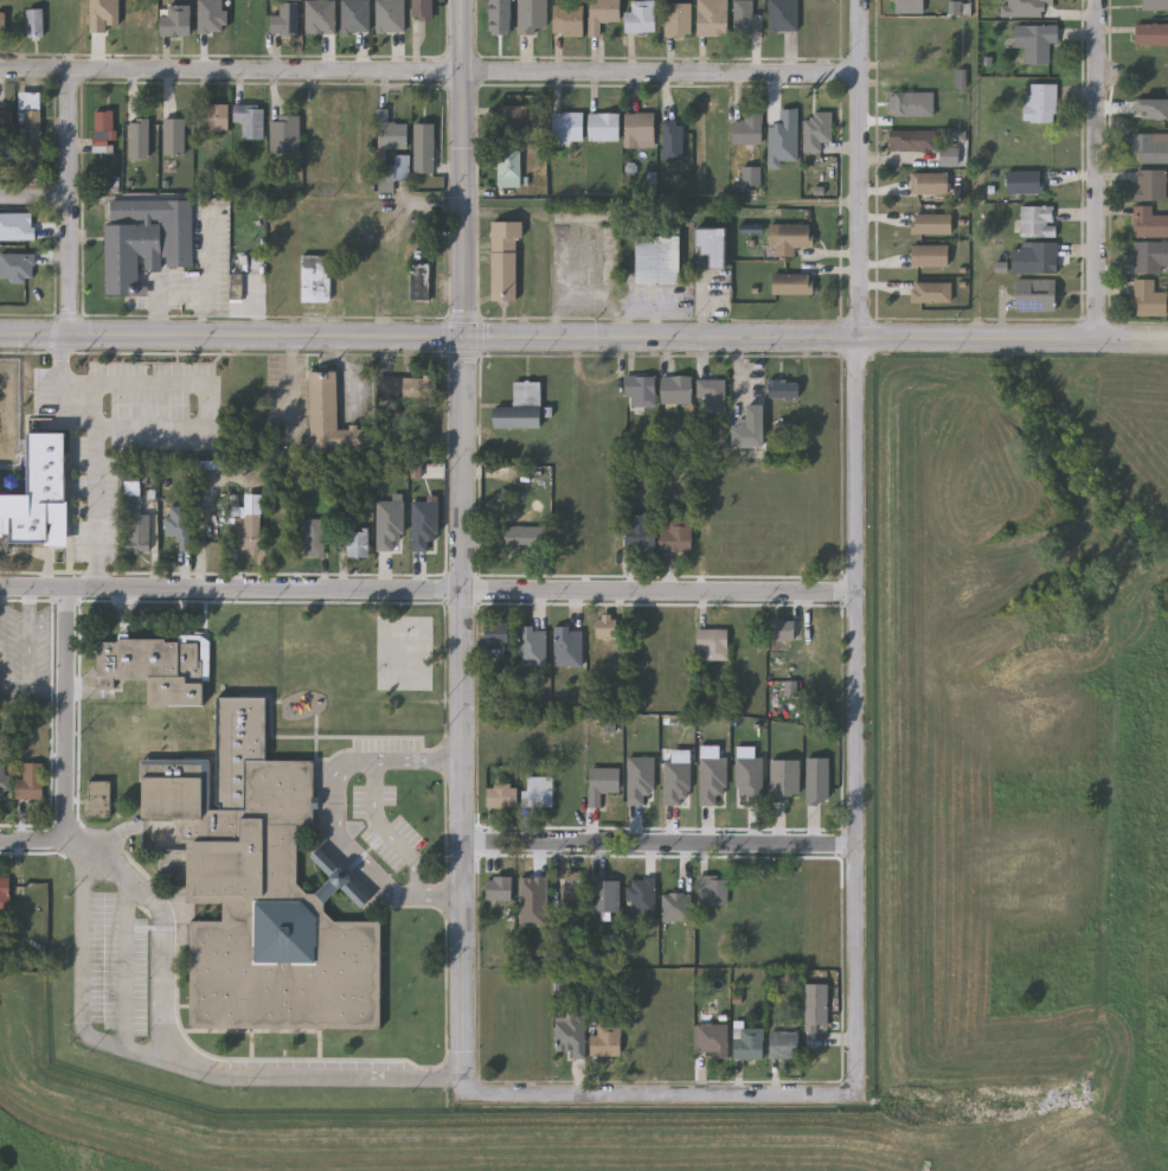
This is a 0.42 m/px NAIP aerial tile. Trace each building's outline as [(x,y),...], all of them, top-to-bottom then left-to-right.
[(307,33),(307,0),(336,0),(336,33),(307,33)] [(342,31),(342,0),(371,0),(371,31),(342,31)] [(377,31),(377,0),(404,0),(404,31),(377,31)] [(413,20),(413,0),(434,0),(434,20),(413,20)] [(585,34),(585,0),(617,0),(617,20),(597,20),(597,34),(585,34)] [(628,9),(628,0),(652,0),(652,31),(622,31),(622,9),(628,9)] [(695,34),(695,0),(725,0),(725,34),(695,34)] [(768,28),(768,0),(796,0),(796,28),(768,28)] [(894,12),(894,0),(923,0),(923,12),(894,12)] [(1142,8),(1142,0),(1167,0),(1167,8),(1142,8)] [(689,1),(689,34),(661,34),(661,1),(689,1)] [(271,15),(281,15),(281,2),(299,2),(299,33),(271,33),(271,15)] [(579,34),(550,34),(550,4),(579,4),(579,34)] [(190,5),(190,36),(160,36),(160,17),(167,17),(167,5),(190,5)] [(43,8),(44,38),(26,38),(26,8),(43,8)] [(1135,23),(1167,23),(1167,44),(1135,44),(1135,23)] [(1048,41),(1048,62),(1025,62),(1025,46),(1014,46),(1014,25),(1058,25),(1058,41),(1048,41)] [(1025,122),(1025,83),(1055,83),(1055,122),(1025,122)] [(41,92),(41,147),(24,147),(24,108),(20,108),(20,92),(41,92)] [(933,92),(933,115),(888,115),(888,92),(933,92)] [(229,133),(199,133),(199,104),(229,105),(229,133)] [(233,123),(235,105),(264,107),(264,140),(242,140),(243,123),(233,123)] [(527,107),(527,137),(500,137),(500,107),(527,107)] [(12,142),(0,142),(0,110),(12,110),(12,142)] [(379,149),(379,110),(389,110),(389,124),(409,124),(409,149),(379,149)] [(114,154),(94,154),(94,111),(114,111),(114,154)] [(578,142),(554,142),(554,113),(578,113),(578,142)] [(727,145),(727,122),(740,122),(740,113),(759,113),(759,145),(727,145)] [(819,142),(819,153),(800,153),(800,120),(809,120),(809,113),(828,113),(828,142),(819,142)] [(615,142),(584,142),(584,114),(615,114),(615,142)] [(621,148),(621,114),(649,114),(649,148),(621,148)] [(301,116),(300,153),(271,152),(271,116),(301,116)] [(149,159),(130,159),(130,120),(149,120),(149,159)] [(185,120),(185,156),(165,156),(165,120),(185,120)] [(679,122),(679,164),(659,164),(659,122),(679,122)] [(435,124),(435,174),(416,174),(416,124),(435,124)] [(935,129),(935,149),(888,149),(888,129),(935,129)] [(1151,134),(1151,141),(1167,141),(1167,161),(1132,161),(1132,134),(1151,134)] [(938,164),(938,143),(957,143),(957,164),(938,164)] [(500,186),(500,152),(520,152),(520,186),(500,186)] [(740,184),(740,167),(757,167),(757,184),(740,184)] [(1166,199),(1134,199),(1134,168),(1166,168),(1166,199)] [(1005,193),(1005,169),(1041,169),(1041,193),(1005,193)] [(946,172),(946,193),(909,193),(909,172),(946,172)] [(392,193),(380,193),(380,175),(392,175),(392,193)] [(193,267),(136,267),(136,294),(107,294),(107,200),(193,200),(193,267)] [(1019,236),(1019,205),(1054,205),(1054,236),(1019,236)] [(1167,236),(1134,236),(1134,205),(1151,205),(1151,215),(1167,215),(1167,236)] [(9,231),(9,212),(41,212),(41,231),(9,231)] [(950,212),(950,232),(911,232),(911,212),(950,212)] [(493,300),(493,220),(520,222),(520,300),(493,300)] [(791,256),(765,256),(765,224),(808,224),(808,247),(791,247),(791,256)] [(708,269),(708,256),(695,256),(695,229),(726,229),(726,269),(708,269)] [(636,236),(680,236),(680,284),(636,284),(636,236)] [(1132,241),(1167,241),(1167,270),(1132,270),(1132,241)] [(1055,273),(1009,273),(1009,249),(1020,249),(1020,242),(1055,242),(1055,273)] [(909,264),(909,243),(946,243),(946,264),(909,264)] [(429,251),(429,301),(412,301),(412,251),(429,251)] [(302,302),(302,256),(332,256),(332,302),(302,302)] [(769,274),(809,274),(809,295),(769,295),(769,274)] [(1054,277),(1054,309),(1013,309),(1013,277),(1054,277)] [(949,280),(949,301),(911,301),(911,280),(949,280)] [(1164,290),(1164,315),(1134,315),(1134,280),(1154,280),(1154,290),(1164,290)] [(309,371),(336,370),(336,428),(372,428),(373,446),(310,447),(309,371)] [(688,404),(657,404),(657,376),(688,376),(688,404)] [(425,398),(403,398),(403,377),(437,377),(437,405),(425,405),(425,398)] [(621,397),(621,377),(653,377),(653,407),(630,407),(630,397),(621,397)] [(723,412),(695,412),(695,379),(723,379),(723,412)] [(796,397),(765,398),(765,379),(796,379),(796,397)] [(541,380),(540,428),(493,427),(493,407),(513,407),(513,380),(541,380)] [(761,405),(759,447),(730,447),(730,420),(742,420),(742,405),(761,405)] [(7,537),(0,537),(0,472),(1,472),(1,495),(30,495),(30,431),(66,431),(66,544),(7,544),(7,537)] [(192,506),(192,550),(178,550),(178,536),(167,536),(167,506),(192,506)] [(150,513),(150,552),(127,552),(127,513),(150,513)] [(261,551),(239,551),(239,536),(236,536),(236,513),(261,513),(261,551)] [(325,518),(325,557),(304,557),(304,518),(325,518)] [(689,521),(689,551),(656,551),(656,521),(689,521)] [(652,550),(620,550),(620,523),(652,523),(652,550)] [(493,550),(493,526),(547,526),(547,550),(493,550)] [(370,557),(347,557),(347,530),(370,530),(370,557)] [(616,615),(616,638),(596,638),(596,615),(616,615)] [(508,646),(484,646),(484,619),(508,619),(508,646)] [(791,621),(791,640),(765,640),(765,621),(791,621)] [(518,626),(545,626),(545,667),(518,667),(518,626)] [(553,667),(553,627),(583,627),(583,667),(553,667)] [(723,629),(723,660),(695,660),(695,653),(693,653),(693,629),(723,629)] [(149,706),(149,680),(118,680),(118,690),(98,690),(98,639),(206,639),(206,706),(149,706)] [(782,683),(795,684),(794,698),(782,697),(782,683)] [(335,921),(381,921),(383,1028),(191,1029),(191,921),(223,921),(223,903),(186,903),(186,844),(177,844),(177,819),(143,819),(142,759),(211,759),(211,810),(217,810),(217,697),(264,697),(265,761),(314,761),(314,826),(297,826),(297,884),(309,896),(330,875),(310,855),(320,846),(372,898),(364,907),(341,885),(321,907),(335,921)] [(44,798),(17,798),(17,778),(24,778),(24,762),(44,762),(44,798)] [(12,800),(12,766),(0,766),(0,800),(12,800)] [(599,794),(599,808),(589,808),(589,769),(620,769),(620,794),(599,794)] [(527,808),(527,779),(552,779),(552,808),(527,808)] [(109,781),(109,818),(86,818),(86,781),(109,781)] [(518,808),(494,808),(494,785),(518,785),(518,808)] [(9,908),(0,908),(0,877),(9,877),(9,908)] [(544,877),(544,911),(522,911),(522,877),(544,877)] [(726,907),(697,906),(697,877),(726,878),(726,907)] [(512,878),(512,902),(486,902),(486,878),(512,878)] [(620,882),(620,914),(591,914),(591,882),(620,882)] [(691,922),(661,922),(661,894),(691,894),(691,922)] [(583,1017),(583,1057),(570,1057),(570,1051),(554,1051),(554,1017),(583,1017)] [(798,1058),(771,1058),(771,1024),(798,1024),(798,1058)] [(620,1025),(620,1056),(590,1056),(590,1035),(596,1035),(596,1025),(620,1025)] [(726,1056),(697,1056),(697,1025),(726,1025),(726,1056)] [(733,1060),(733,1028),(764,1028),(764,1060),(733,1060)]
